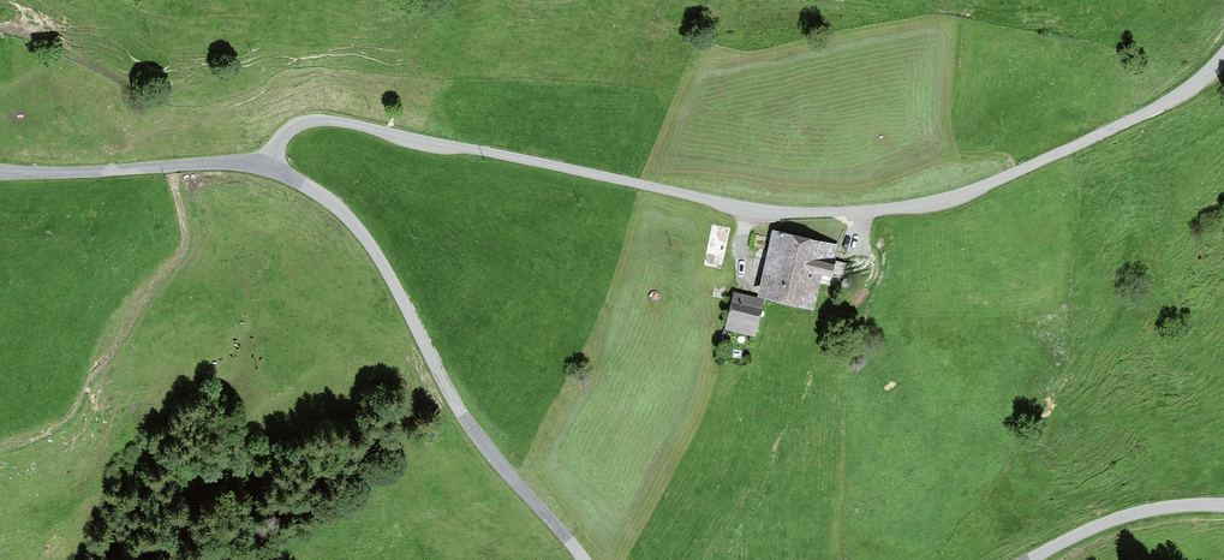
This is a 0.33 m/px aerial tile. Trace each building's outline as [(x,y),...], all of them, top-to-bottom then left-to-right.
[(713,215),(708,261),(725,264),(731,217),(713,215)] [(828,280),(836,248),(772,233),(757,297),(812,310),(820,278),(828,280)] [(763,302),(732,296),(724,332),(755,339),(763,302)]
